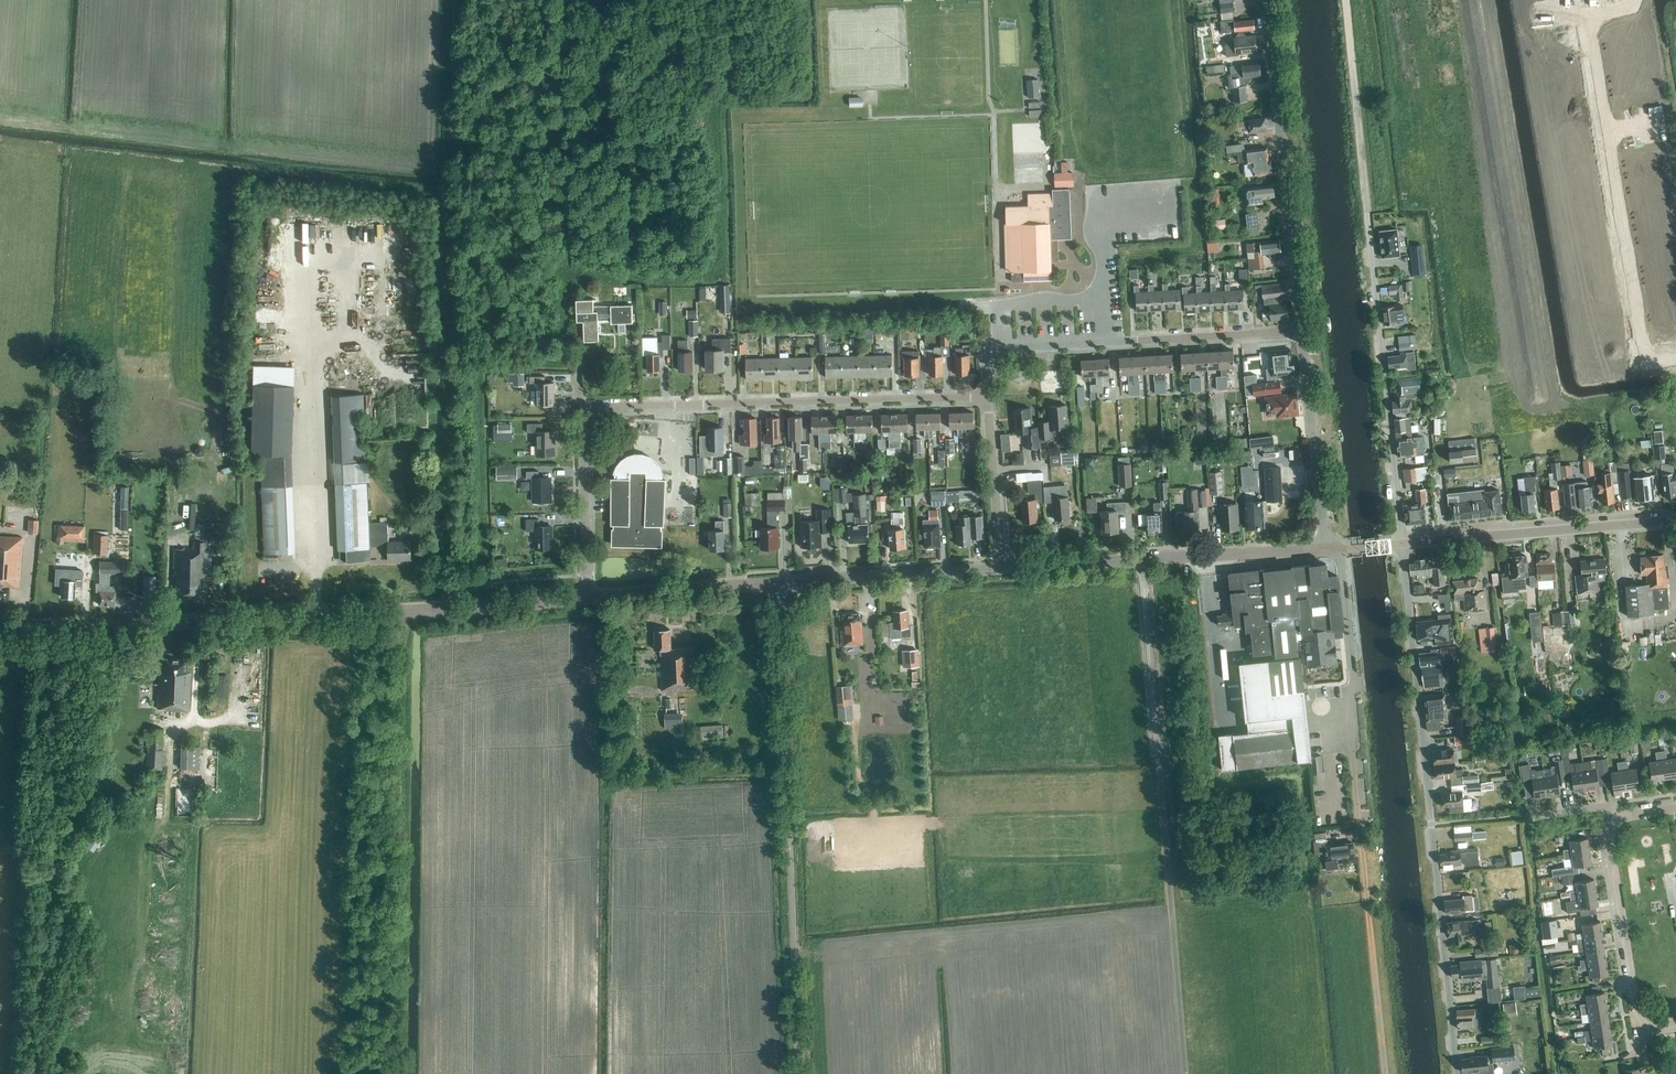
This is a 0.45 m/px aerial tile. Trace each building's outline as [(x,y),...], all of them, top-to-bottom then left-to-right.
[(1232,0),(1220,0),(1221,13),(1234,12),(1234,7),(1233,7),(1232,0)] [(1255,29),(1253,19),(1234,22),(1233,20),(1220,21),(1221,33),(1239,31),(1235,38),(1234,38),(1228,39),(1229,44),(1226,45),(1227,54),(1235,53),(1235,54),(1257,52),(1255,36),(1247,36),(1241,30),(1255,29)] [(1247,101),(1245,86),(1244,82),(1248,81),(1251,78),(1250,76),(1260,75),(1259,63),(1242,65),(1230,66),(1231,75),(1228,75),(1230,88),(1233,88),(1234,102),(1247,101)] [(1028,95),(1039,95),(1038,78),(1027,78),(1028,95)] [(849,106),(862,106),(862,97),(849,97),(849,106)] [(1266,130),(1265,118),(1243,121),(1237,122),(1238,128),(1244,128),(1244,131),(1249,130),(1249,132),(1266,130)] [(1581,134),(1579,122),(1559,125),(1561,138),(1581,134)] [(1581,134),(1561,138),(1563,150),(1584,146),(1581,134)] [(1586,159),(1584,146),(1563,150),(1565,162),(1586,159)] [(1269,161),(1267,150),(1267,147),(1237,151),(1239,162),(1246,161),(1246,164),(1252,163),(1253,175),(1271,173),(1270,161),(1269,161)] [(1056,186),(1073,185),(1073,172),(1068,172),(1062,173),(1055,173),(1056,186)] [(1591,190),(1589,177),(1568,181),(1570,193),(1591,190)] [(1248,204),(1262,203),(1262,198),(1274,197),(1273,185),(1254,187),(1246,188),(1248,204)] [(1052,193),(1028,194),(1029,205),(1006,206),(1007,241),(1005,241),(1006,264),(1008,264),(1008,271),(1012,271),(1012,282),(1051,281),(1051,270),(1051,261),(1058,261),(1058,238),(1072,238),(1070,188),(1052,189),(1052,193)] [(1212,198),(1219,197),(1219,189),(1211,190),(1212,198)] [(1591,190),(1570,193),(1572,205),(1593,202),(1591,190)] [(1593,202),(1572,205),(1575,217),(1595,214),(1593,202)] [(1248,227),(1259,226),(1257,213),(1246,214),(1248,227)] [(1597,226),(1595,214),(1575,217),(1577,230),(1597,226)] [(1215,230),(1227,229),(1226,221),(1214,222),(1215,230)] [(1397,226),(1379,228),(1382,254),(1399,252),(1397,226)] [(1218,240),(1207,241),(1208,250),(1219,250),(1218,240)] [(1281,252),(1279,240),(1260,242),(1247,243),(1250,269),(1264,268),(1262,254),(1281,252)] [(1603,258),(1600,245),(1580,248),(1582,261),(1603,258)] [(1425,253),(1412,253),(1414,274),(1426,273),(1425,253)] [(1603,258),(1582,261),(1584,273),(1605,270),(1603,258)] [(1607,282),(1605,270),(1584,273),(1586,286),(1607,282)] [(1198,293),(1197,293),(1187,293),(1186,277),(1181,277),(1182,287),(1182,294),(1184,294),(1185,313),(1200,312),(1198,293)] [(1213,292),(1211,292),(1202,293),(1201,277),(1196,277),(1197,293),(1198,293),(1200,312),(1214,311),(1213,292)] [(1166,295),(1166,309),(1181,308),(1179,289),(1168,290),(1167,283),(1163,284),(1163,291),(1165,291),(1166,295)] [(1281,286),(1280,283),(1262,285),(1262,284),(1255,285),(1256,292),(1262,292),(1263,297),(1264,303),(1257,303),(1258,310),(1267,309),(1267,305),(1269,304),(1270,311),(1262,312),(1263,321),(1288,319),(1286,302),(1283,302),(1283,295),(1286,295),(1284,285),(1281,286)] [(1165,291),(1163,291),(1154,291),(1153,284),(1148,285),(1148,292),(1150,291),(1152,310),(1166,309),(1166,295),(1165,291)] [(1228,291),(1229,310),(1243,309),(1242,290),(1230,291),(1230,284),(1225,284),(1225,291),(1228,291)] [(1404,300),(1402,284),(1389,286),(1390,295),(1396,294),(1397,300),(1404,300)] [(1150,291),(1148,292),(1139,292),(1139,285),(1134,286),(1134,293),(1136,293),(1137,311),(1152,310),(1150,291)] [(1228,291),(1225,291),(1216,292),(1216,285),(1210,285),(1211,292),(1213,292),(1214,311),(1229,310),(1228,291)] [(721,312),(730,312),(729,290),(720,290),(721,312)] [(580,320),(581,338),(584,338),(584,340),(598,339),(598,321),(611,320),(611,325),(618,324),(618,330),(625,330),(625,324),(632,324),(632,320),(634,320),(634,314),(632,314),(632,305),(610,305),(610,306),(594,306),(593,299),(576,300),(576,320),(580,320)] [(1384,325),(1404,322),(1403,305),(1382,308),(1384,325)] [(687,318),(697,318),(697,309),(687,310),(687,318)] [(698,321),(689,321),(689,337),(698,337),(698,321)] [(966,321),(949,321),(949,329),(961,329),(961,326),(966,326),(966,321)] [(923,325),(907,325),(907,334),(923,334),(923,325)] [(941,345),(949,345),(948,325),(941,325),(941,345)] [(864,343),(873,342),(873,329),(864,329),(864,343)] [(972,331),(964,333),(966,341),(974,339),(972,331)] [(657,354),(657,337),(643,338),(643,355),(647,355),(648,371),(660,371),(659,354),(657,354)] [(706,370),(723,369),(723,352),(731,352),(730,339),(712,339),(712,350),(706,350),(706,370)] [(688,352),(687,340),(678,340),(679,352),(678,352),(679,370),(693,370),(692,352),(688,352)] [(1410,350),(1410,342),(1398,344),(1399,351),(1410,350)] [(942,356),(941,347),(934,347),(934,356),(929,356),(929,375),(943,375),(942,356)] [(963,355),(963,348),(956,348),(956,355),(955,355),(956,374),(969,374),(969,355),(963,355)] [(1292,360),(1290,349),(1268,351),(1270,363),(1275,363),(1275,366),(1265,368),(1266,380),(1275,379),(1274,375),(1276,375),(1294,373),(1293,360),(1292,360)] [(1220,351),(1221,367),(1234,367),(1233,350),(1220,351)] [(919,375),(919,351),(902,351),(903,358),(904,358),(905,375),(919,375)] [(1208,368),(1221,367),(1220,351),(1207,352),(1208,368)] [(1200,368),(1208,368),(1207,352),(1194,353),(1195,369),(1200,368)] [(1416,369),(1414,352),(1400,353),(1400,356),(1388,357),(1389,369),(1407,367),(1408,370),(1416,369)] [(1181,370),(1195,369),(1194,353),(1180,353),(1181,370)] [(1159,355),(1161,393),(1166,393),(1165,371),(1173,370),(1172,354),(1159,355)] [(875,356),(876,376),(892,376),(892,355),(875,356)] [(1155,394),(1161,393),(1159,355),(1145,356),(1146,372),(1154,372),(1155,394)] [(842,377),(859,377),(859,356),(842,357),(842,377)] [(859,377),(876,376),(875,356),(859,356),(859,377)] [(1139,373),(1146,372),(1145,356),(1132,357),(1133,373),(1134,395),(1140,395),(1139,373)] [(796,358),(796,378),(813,378),(812,357),(796,358)] [(826,377),(842,377),(842,357),(825,357),(826,377)] [(1128,373),(1133,373),(1132,357),(1119,357),(1120,374),(1128,373)] [(763,379),(779,379),(779,358),(762,359),(763,379)] [(779,379),(796,378),(796,358),(779,358),(779,379)] [(1096,376),(1096,384),(1097,392),(1103,392),(1102,376),(1110,375),(1109,358),(1095,359),(1096,376)] [(746,380),(763,379),(762,359),(746,359),(746,380)] [(1082,377),(1096,376),(1095,359),(1081,360),(1082,377)] [(524,386),(524,374),(507,374),(507,383),(512,383),(513,386),(524,386)] [(1248,383),(1257,382),(1256,375),(1247,376),(1248,383)] [(545,383),(545,376),(529,376),(529,383),(536,383),(536,405),(553,405),(553,394),(554,394),(554,383),(545,383)] [(1396,419),(1407,417),(1407,412),(1412,411),(1411,398),(1415,397),(1414,391),(1419,390),(1418,379),(1397,381),(1398,392),(1394,392),(1394,394),(1393,395),(1394,398),(1395,399),(1395,401),(1393,402),(1394,413),(1395,413),(1396,419)] [(1265,395),(1282,393),(1280,380),(1258,383),(1259,394),(1265,393),(1265,395)] [(250,456),(291,453),(293,385),(252,384),(250,456)] [(1299,415),(1297,392),(1274,395),(1274,396),(1264,397),(1266,415),(1276,414),(1276,418),(1299,415)] [(411,542),(389,542),(388,522),(369,523),(367,483),(370,483),(369,462),(367,462),(364,394),(332,395),(336,484),(339,551),(346,550),(346,556),(347,562),(370,561),(369,549),(370,549),(370,547),(388,546),(389,560),(411,559),(411,542)] [(1659,398),(1659,394),(1654,395),(1651,399),(1651,403),(1656,403),(1659,398)] [(1041,439),(1049,438),(1049,437),(1068,435),(1068,427),(1066,405),(1049,406),(1050,421),(1039,422),(1041,439)] [(1031,428),(1030,408),(1015,409),(1016,420),(1014,420),(1015,433),(1025,432),(1027,448),(1040,447),(1038,427),(1031,428)] [(961,413),(962,437),(966,436),(966,430),(966,428),(974,427),(973,412),(961,413)] [(924,438),(929,437),(928,413),(916,414),(916,429),(925,429),(925,431),(924,431),(924,438)] [(928,413),(929,437),(933,437),(933,431),(933,428),(941,428),(940,413),(928,413)] [(957,437),(962,437),(961,413),(949,413),(949,428),(958,428),(958,430),(957,430),(957,437)] [(888,456),(895,455),(894,414),(881,415),(881,431),(888,431),(889,443),(886,443),(886,438),(878,439),(878,450),(884,450),(885,450),(885,448),(887,447),(887,456),(888,456)] [(894,414),(895,455),(901,455),(901,431),(907,431),(907,414),(894,414)] [(854,449),(860,448),(859,415),(846,416),(847,432),(854,432),(854,441),(854,449)] [(859,415),(860,448),(866,448),(866,432),(873,432),(872,415),(859,415)] [(819,450),(825,449),(824,416),(811,417),(812,433),(819,433),(820,442),(819,442),(819,450)] [(825,449),(825,453),(830,453),(829,449),(831,449),(831,433),(838,432),(837,416),(824,416),(825,449)] [(780,443),(780,417),(767,417),(767,434),(763,434),(763,443),(780,443)] [(801,417),(789,417),(790,439),(793,439),(794,450),(800,450),(800,448),(800,439),(802,439),(801,417)] [(1396,419),(1394,419),(1399,457),(1414,455),(1415,463),(1425,462),(1424,454),(1422,436),(1419,436),(1413,437),(1410,417),(1407,417),(1396,419)] [(739,445),(757,444),(756,418),(744,418),(744,434),(739,434),(739,445)] [(497,425),(493,426),(493,441),(512,441),(512,433),(511,433),(511,424),(497,424),(497,425)] [(542,432),(542,424),(527,424),(527,432),(536,432),(537,456),(555,455),(554,432),(542,432)] [(700,456),(723,455),(723,428),(708,428),(708,435),(700,436),(700,456)] [(1007,444),(1006,434),(1001,435),(1002,451),(1011,450),(1010,445),(1009,444),(1007,444)] [(970,445),(970,438),(963,438),(963,445),(963,455),(971,455),(971,445),(970,445)] [(1450,463),(1477,459),(1475,438),(1448,441),(1450,463)] [(953,454),(953,439),(945,439),(946,454),(953,454)] [(1274,447),(1274,439),(1267,440),(1267,441),(1264,442),(1265,451),(1274,450),(1274,447)] [(1665,449),(1664,445),(1654,446),(1655,459),(1666,458),(1670,458),(1669,449),(1665,449)] [(194,451),(194,453),(195,455),(197,457),(199,457),(201,457),(203,457),(204,455),(205,453),(205,451),(204,449),(203,447),(201,446),(199,446),(197,447),(195,449),(194,451)] [(945,450),(936,450),(936,459),(945,459),(945,450)] [(1240,461),(1251,461),(1250,450),(1240,451),(1240,461)] [(1074,451),(1061,452),(1062,466),(1075,464),(1074,451)] [(775,453),(776,470),(785,470),(784,453),(775,453)] [(264,554),(295,552),(292,486),(291,454),(260,455),(261,487),(264,554)] [(1014,465),(1024,465),(1024,454),(1017,454),(1017,460),(1013,460),(1014,465)] [(662,480),(662,475),(660,468),(655,462),(649,457),(642,455),(635,455),(628,457),(622,461),(617,467),(614,474),(614,479),(611,479),(611,525),(613,525),(613,529),(612,529),(611,546),(662,547),(663,530),(661,530),(661,526),(663,526),(665,480),(662,480)] [(743,477),(743,473),(745,473),(744,456),(732,457),(733,473),(734,473),(734,475),(735,475),(735,477),(743,477)] [(723,474),(732,474),(732,457),(723,457),(723,474)] [(1130,463),(1129,457),(1118,457),(1119,487),(1132,486),(1131,463),(1130,463)] [(1165,458),(1158,458),(1159,472),(1166,472),(1165,458)] [(1094,467),(1094,459),(1085,459),(1085,468),(1094,467)] [(1663,464),(1663,459),(1655,460),(1657,474),(1662,474),(1665,497),(1675,496),(1674,485),(1675,485),(1675,473),(1674,473),(1673,463),(1663,464)] [(1557,489),(1556,480),(1561,479),(1560,462),(1550,463),(1552,480),(1550,480),(1551,489),(1544,490),(1546,509),(1559,508),(1557,489)] [(1587,476),(1595,475),(1594,462),(1585,462),(1587,476)] [(1616,464),(1618,480),(1619,480),(1621,498),(1632,497),(1631,491),(1634,491),(1635,500),(1654,498),(1651,476),(1632,478),(1633,485),(1631,485),(1628,462),(1616,464)] [(877,464),(867,464),(867,477),(868,477),(868,479),(877,479),(877,464)] [(1611,481),(1618,480),(1616,464),(1610,465),(1610,473),(1602,474),(1603,484),(1597,484),(1598,492),(1600,491),(1602,503),(1614,502),(1611,481)] [(1563,476),(1572,475),(1571,465),(1562,466),(1563,476)] [(1253,466),(1241,466),(1242,488),(1259,487),(1258,470),(1253,470),(1253,466)] [(1428,479),(1427,466),(1416,468),(1416,467),(1403,469),(1405,482),(1417,480),(1428,479)] [(517,479),(517,467),(496,467),(496,479),(517,479)] [(950,468),(950,477),(950,485),(959,484),(959,479),(960,478),(960,467),(950,468)] [(1282,500),(1280,467),(1264,468),(1267,501),(1282,500)] [(1455,468),(1443,469),(1445,478),(1456,476),(1455,468)] [(538,478),(538,471),(526,471),(526,479),(532,478),(533,502),(551,502),(550,478),(538,478)] [(1212,494),(1223,493),(1222,471),(1211,471),(1212,494)] [(1032,480),(1028,481),(1029,494),(1035,493),(1035,499),(1021,500),(1023,522),(1035,521),(1034,502),(1043,502),(1041,480),(1043,480),(1043,472),(1032,473),(1032,480)] [(1525,495),(1521,495),(1523,512),(1535,510),(1533,491),(1539,490),(1538,476),(1538,475),(1523,477),(1525,495)] [(1160,500),(1168,499),(1167,482),(1159,482),(1160,500)] [(1588,487),(1587,482),(1563,484),(1565,504),(1566,504),(1566,507),(1593,504),(1591,487),(1588,487)] [(1067,497),(1067,485),(1044,487),(1045,503),(1054,502),(1055,520),(1070,519),(1068,497),(1067,497)] [(127,509),(128,487),(120,487),(120,509),(127,509)] [(1198,530),(1197,520),(1199,520),(1199,511),(1199,507),(1211,506),(1210,487),(1205,488),(1205,490),(1197,491),(1198,497),(1188,497),(1189,511),(1178,512),(1176,514),(1176,522),(1178,524),(1183,523),(1184,531),(1198,530)] [(959,490),(960,501),(980,500),(979,489),(959,490)] [(1406,524),(1426,523),(1425,512),(1426,511),(1425,489),(1416,490),(1417,504),(1404,505),(1406,524)] [(1484,489),(1447,494),(1448,505),(1449,505),(1450,519),(1502,514),(1499,490),(1492,491),(1489,491),(1484,492),(1484,489)] [(745,504),(760,504),(760,491),(744,492),(745,504)] [(870,522),(869,510),(866,510),(865,494),(853,495),(855,525),(848,525),(849,543),(869,541),(868,532),(872,532),(871,524),(869,524),(869,523),(870,522)] [(945,505),(945,503),(944,494),(931,494),(932,506),(945,505)] [(887,501),(887,496),(876,497),(876,502),(876,501),(877,512),(885,512),(885,501),(887,501)] [(1097,496),(1087,496),(1087,510),(1097,510),(1097,496)] [(777,527),(776,511),(785,511),(785,500),(767,500),(768,528),(761,528),(761,549),(778,549),(777,527)] [(1246,528),(1264,527),(1264,511),(1265,511),(1264,501),(1244,502),(1246,528)] [(1103,532),(1118,531),(1117,514),(1126,513),(1125,502),(1107,503),(1107,511),(1101,511),(1103,532)] [(1162,531),(1161,502),(1153,502),(1154,512),(1146,512),(1146,514),(1139,514),(1139,525),(1146,525),(1147,533),(1157,532),(1157,531),(1162,531)] [(1221,529),(1239,529),(1238,503),(1220,504),(1221,529)] [(127,530),(127,509),(120,509),(119,529),(127,530)] [(801,547),(821,546),(821,532),(831,531),(830,509),(817,510),(817,521),(800,522),(801,547)] [(938,519),(937,510),(928,510),(929,519),(923,520),(923,529),(919,530),(919,539),(924,539),(925,539),(926,547),(927,547),(927,548),(933,547),(933,546),(939,546),(939,538),(940,538),(939,523),(939,519),(938,519)] [(890,549),(904,548),(903,528),(902,513),(891,513),(892,529),(889,529),(890,549)] [(957,545),(971,544),(971,539),(983,538),(982,516),(962,517),(963,524),(956,525),(957,545)] [(27,533),(38,534),(38,520),(28,519),(27,533)] [(539,527),(539,519),(526,519),(526,532),(536,531),(536,549),(552,549),(551,527),(539,527)] [(710,550),(724,550),(723,531),(724,531),(723,521),(715,521),(715,530),(709,531),(710,550)] [(83,542),(84,527),(57,525),(56,544),(62,544),(63,541),(83,542)] [(107,554),(108,535),(93,534),(92,553),(107,554)] [(0,536),(0,598),(8,598),(9,586),(19,587),(22,537),(0,536)] [(201,598),(202,579),(204,579),(204,568),(210,568),(211,549),(205,549),(205,542),(193,542),(193,548),(184,548),(184,549),(174,549),(173,581),(176,581),(175,597),(201,598)] [(1551,564),(1550,553),(1536,554),(1538,581),(1545,580),(1545,582),(1549,581),(1549,580),(1555,579),(1553,564),(1551,564)] [(1507,577),(1502,577),(1503,593),(1519,591),(1519,589),(1526,588),(1525,576),(1527,576),(1525,555),(1508,556),(1509,568),(1507,568),(1507,577)] [(1664,568),(1663,555),(1647,556),(1647,557),(1640,558),(1641,575),(1646,575),(1647,585),(1625,586),(1627,617),(1654,615),(1653,610),(1669,608),(1666,568),(1664,568)] [(1578,595),(1601,592),(1600,581),(1606,581),(1605,573),(1606,573),(1605,559),(1580,561),(1582,575),(1576,576),(1578,595)] [(1417,564),(1410,564),(1411,574),(1418,574),(1418,578),(1433,576),(1434,585),(1444,584),(1446,584),(1443,566),(1431,568),(1430,562),(1424,563),(1424,560),(1417,560),(1417,564)] [(123,572),(123,562),(99,562),(99,583),(95,583),(95,592),(98,592),(98,605),(114,605),(114,586),(107,586),(107,584),(109,584),(109,572),(123,572)] [(1233,613),(1217,615),(1218,627),(1246,624),(1246,630),(1251,629),(1254,654),(1275,652),(1276,660),(1241,664),(1248,731),(1218,735),(1223,770),(1238,769),(1234,735),(1293,727),(1297,761),(1310,760),(1298,649),(1303,648),(1305,666),(1336,663),(1332,629),(1343,627),(1338,576),(1327,577),(1326,564),(1229,574),(1233,613)] [(81,575),(81,568),(72,568),(72,569),(63,568),(63,581),(62,581),(61,597),(74,597),(75,581),(71,581),(72,575),(81,575)] [(154,598),(155,576),(143,576),(142,597),(154,598)] [(1478,581),(1478,579),(1452,581),(1455,601),(1464,600),(1465,611),(1472,610),(1472,612),(1488,610),(1485,590),(1482,590),(1481,581),(1478,581)] [(1415,593),(1425,592),(1424,584),(1414,585),(1415,593)] [(1440,601),(1451,599),(1449,592),(1438,594),(1440,601)] [(908,626),(907,610),(893,611),(894,622),(890,622),(891,638),(901,637),(911,636),(910,626),(908,626)] [(1554,627),(1566,625),(1564,610),(1557,611),(1557,612),(1552,613),(1554,627)] [(1574,611),(1565,612),(1566,625),(1575,624),(1574,611)] [(1539,612),(1529,613),(1531,631),(1541,630),(1539,612)] [(1438,619),(1416,622),(1418,635),(1417,637),(1417,641),(1419,641),(1435,639),(1441,638),(1440,629),(1452,628),(1451,613),(1438,615),(1438,619)] [(860,626),(859,614),(843,615),(844,627),(842,627),(844,647),(864,645),(862,626),(860,626)] [(1488,652),(1497,651),(1495,627),(1485,628),(1488,652)] [(670,629),(654,630),(655,643),(653,643),(653,648),(655,648),(655,650),(660,650),(662,690),(694,689),(693,648),(671,649),(670,629)] [(1547,647),(1569,646),(1569,629),(1546,629),(1547,647)] [(217,650),(217,661),(226,661),(226,650),(217,650)] [(902,665),(909,664),(916,664),(915,650),(901,651),(902,665)] [(1438,664),(1437,650),(1430,650),(1430,653),(1419,654),(1420,665),(1421,665),(1423,680),(1424,688),(1443,686),(1441,664),(1438,664)] [(190,673),(187,673),(187,660),(163,658),(162,672),(159,672),(157,709),(166,709),(166,710),(188,711),(190,673)] [(1313,676),(1306,677),(1307,684),(1314,684),(1313,676)] [(838,706),(849,705),(847,685),(836,686),(838,706)] [(1427,731),(1441,729),(1440,720),(1447,720),(1445,694),(1424,696),(1427,731)] [(682,713),(665,714),(665,717),(665,729),(683,728),(682,716),(682,713)] [(884,724),(883,716),(875,716),(876,725),(884,724)] [(1457,735),(1469,734),(1467,716),(1455,717),(1457,735)] [(701,739),(725,738),(724,724),(700,726),(701,739)] [(1293,727),(1234,735),(1238,769),(1297,761),(1293,727)] [(160,773),(163,730),(149,729),(147,773),(160,773)] [(1455,745),(1471,743),(1470,735),(1454,736),(1455,745)] [(1608,752),(1607,744),(1600,745),(1601,753),(1608,752)] [(1638,753),(1637,744),(1630,744),(1631,754),(1638,753)] [(198,769),(199,747),(180,746),(180,769),(198,769)] [(1548,756),(1560,754),(1559,746),(1547,748),(1548,756)] [(1586,790),(1582,762),(1570,764),(1568,751),(1566,752),(1566,746),(1560,747),(1562,759),(1564,777),(1571,776),(1574,792),(1586,790)] [(1434,765),(1454,763),(1454,761),(1453,749),(1433,751),(1434,765)] [(1657,779),(1664,778),(1660,751),(1655,752),(1657,761),(1649,762),(1652,785),(1657,784),(1657,779)] [(1674,758),(1666,760),(1665,751),(1660,751),(1664,778),(1671,777),(1672,782),(1675,781),(1675,771),(1674,758)] [(1321,755),(1310,756),(1312,773),(1323,772),(1321,755)] [(1557,778),(1564,777),(1562,759),(1555,760),(1556,766),(1551,767),(1552,776),(1544,777),(1547,796),(1560,794),(1557,778)] [(1582,762),(1586,790),(1599,788),(1597,772),(1604,771),(1602,759),(1582,762)] [(1622,762),(1626,789),(1633,787),(1634,792),(1640,791),(1636,769),(1628,770),(1627,761),(1622,762)] [(1619,790),(1626,789),(1622,762),(1617,762),(1618,771),(1610,772),(1614,795),(1619,794),(1619,790)] [(1454,763),(1434,765),(1435,778),(1456,776),(1460,775),(1462,773),(1462,770),(1455,770),(1454,764),(1454,763)] [(1547,796),(1544,777),(1536,778),(1535,769),(1530,770),(1529,765),(1522,766),(1525,787),(1524,787),(1526,798),(1534,793),(1534,798),(1547,796)] [(113,767),(112,767),(111,767),(110,767),(109,768),(108,769),(108,770),(108,771),(108,772),(108,773),(109,774),(109,775),(110,775),(111,775),(111,776),(112,776),(113,776),(114,775),(115,775),(116,774),(116,773),(117,772),(117,771),(117,770),(116,769),(116,768),(115,768),(114,767),(113,767)] [(1463,783),(1479,782),(1478,774),(1463,776),(1463,783)] [(1466,792),(1481,790),(1481,783),(1466,785),(1466,792)] [(1464,811),(1463,805),(1462,792),(1441,794),(1443,807),(1449,806),(1450,813),(1464,811)] [(95,831),(85,845),(94,851),(104,838),(95,831)] [(1455,842),(1473,840),(1472,831),(1454,833),(1455,842)] [(1327,846),(1325,832),(1314,834),(1315,841),(1313,841),(1315,854),(1325,853),(1329,853),(1330,860),(1325,860),(1326,870),(1338,868),(1338,864),(1340,863),(1344,859),(1343,856),(1354,855),(1353,843),(1335,845),(1327,846)] [(1564,855),(1589,851),(1587,838),(1569,840),(1571,850),(1569,850),(1569,849),(1563,850),(1564,855)] [(1479,864),(1477,848),(1451,851),(1451,853),(1440,855),(1441,865),(1443,865),(1443,870),(1453,869),(1453,866),(1461,865),(1461,859),(1464,859),(1465,865),(1479,864)] [(1521,850),(1511,852),(1512,865),(1523,863),(1521,850)] [(1589,851),(1564,855),(1564,860),(1570,859),(1570,858),(1572,858),(1573,867),(1591,865),(1589,851)] [(1504,858),(1495,858),(1496,867),(1505,866),(1504,858)] [(1549,877),(1569,874),(1568,867),(1548,870),(1549,877)] [(1562,877),(1563,886),(1575,884),(1574,875),(1562,877)] [(1570,897),(1596,893),(1594,879),(1575,882),(1577,891),(1575,892),(1575,891),(1569,891),(1570,897)] [(1597,913),(1596,906),(1598,906),(1596,893),(1570,897),(1571,902),(1565,903),(1567,913),(1580,911),(1581,916),(1597,913)] [(1473,899),(1472,895),(1464,896),(1463,896),(1463,899),(1444,901),(1446,913),(1465,911),(1474,910),(1474,908),(1480,908),(1479,898),(1473,899)] [(1555,899),(1542,901),(1545,915),(1558,913),(1555,899)] [(1479,928),(1478,920),(1467,921),(1447,923),(1448,936),(1454,935),(1454,943),(1463,942),(1463,935),(1468,934),(1468,929),(1479,928)] [(1544,939),(1559,936),(1556,920),(1541,922),(1544,939)] [(1576,939),(1602,935),(1600,921),(1582,924),(1583,934),(1581,934),(1581,933),(1575,934),(1576,939)] [(1586,951),(1604,948),(1602,935),(1576,939),(1578,952),(1586,951)] [(1475,958),(1499,955),(1497,943),(1483,944),(1484,948),(1474,949),(1475,958)] [(1509,945),(1510,954),(1518,953),(1517,944),(1509,945)] [(1580,965),(1606,961),(1604,948),(1586,951),(1587,960),(1585,960),(1585,959),(1579,960),(1580,965)] [(1560,955),(1550,956),(1551,964),(1561,963),(1560,955)] [(1499,986),(1496,958),(1472,961),(1472,964),(1452,966),(1453,978),(1461,977),(1461,981),(1487,979),(1488,987),(1499,986)] [(1590,977),(1608,975),(1606,961),(1580,965),(1578,966),(1578,971),(1587,969),(1586,968),(1588,968),(1590,977)] [(1540,996),(1539,985),(1525,987),(1525,985),(1513,987),(1514,1000),(1525,999),(1525,997),(1540,996)] [(1580,1010),(1606,1006),(1604,992),(1586,995),(1587,1004),(1586,1005),(1585,1004),(1580,1004),(1580,1010)] [(1516,1002),(1504,1003),(1505,1015),(1517,1013),(1516,1002)] [(1590,1022),(1608,1019),(1606,1006),(1580,1010),(1581,1015),(1587,1014),(1587,1013),(1589,1012),(1590,1022)] [(1482,1017),(1481,1009),(1474,1009),(1457,1011),(1457,1019),(1458,1029),(1473,1027),(1473,1030),(1481,1030),(1480,1024),(1486,1023),(1485,1019),(1480,1019),(1480,1017),(1482,1017)] [(1584,1036),(1610,1032),(1608,1019),(1590,1022),(1591,1031),(1590,1031),(1589,1030),(1584,1031),(1584,1036)] [(1610,1032),(1584,1036),(1577,1037),(1578,1044),(1585,1042),(1585,1041),(1591,1040),(1591,1039),(1593,1039),(1594,1048),(1601,1047),(1608,1046),(1612,1046),(1610,1032)] [(1481,1044),(1492,1043),(1492,1035),(1481,1036),(1481,1044)] [(1494,1062),(1514,1060),(1513,1046),(1491,1049),(1493,1062),(1494,1062)] [(1461,1059),(1462,1072),(1471,1071),(1471,1072),(1471,1073),(1488,1073),(1488,1069),(1487,1062),(1487,1056),(1486,1055),(1470,1057),(1470,1058),(1461,1059)]
